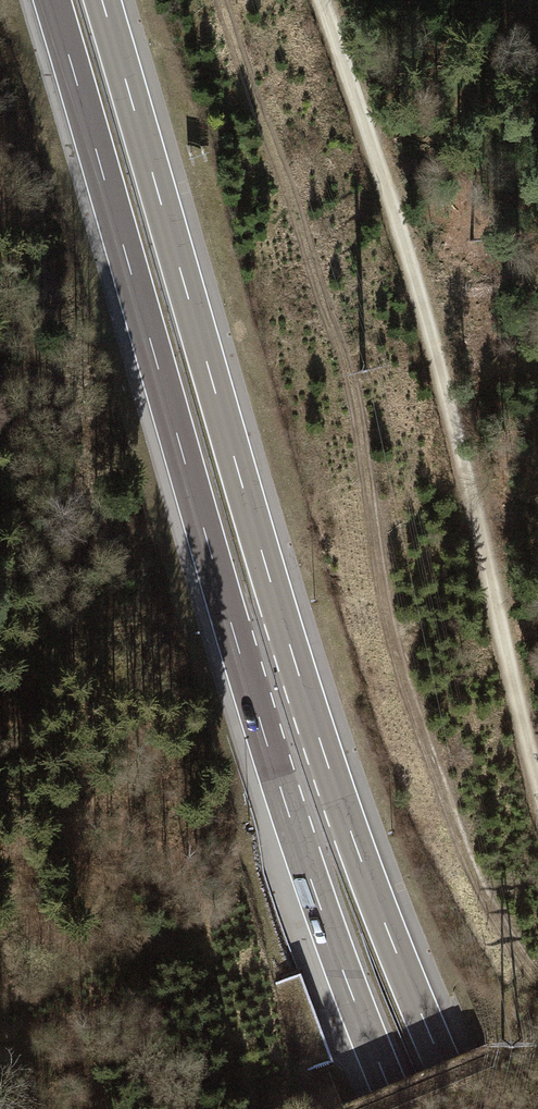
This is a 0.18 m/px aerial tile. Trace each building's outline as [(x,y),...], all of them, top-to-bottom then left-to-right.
[(305,975),(280,983),(308,1066),(332,1058),(305,975)]
